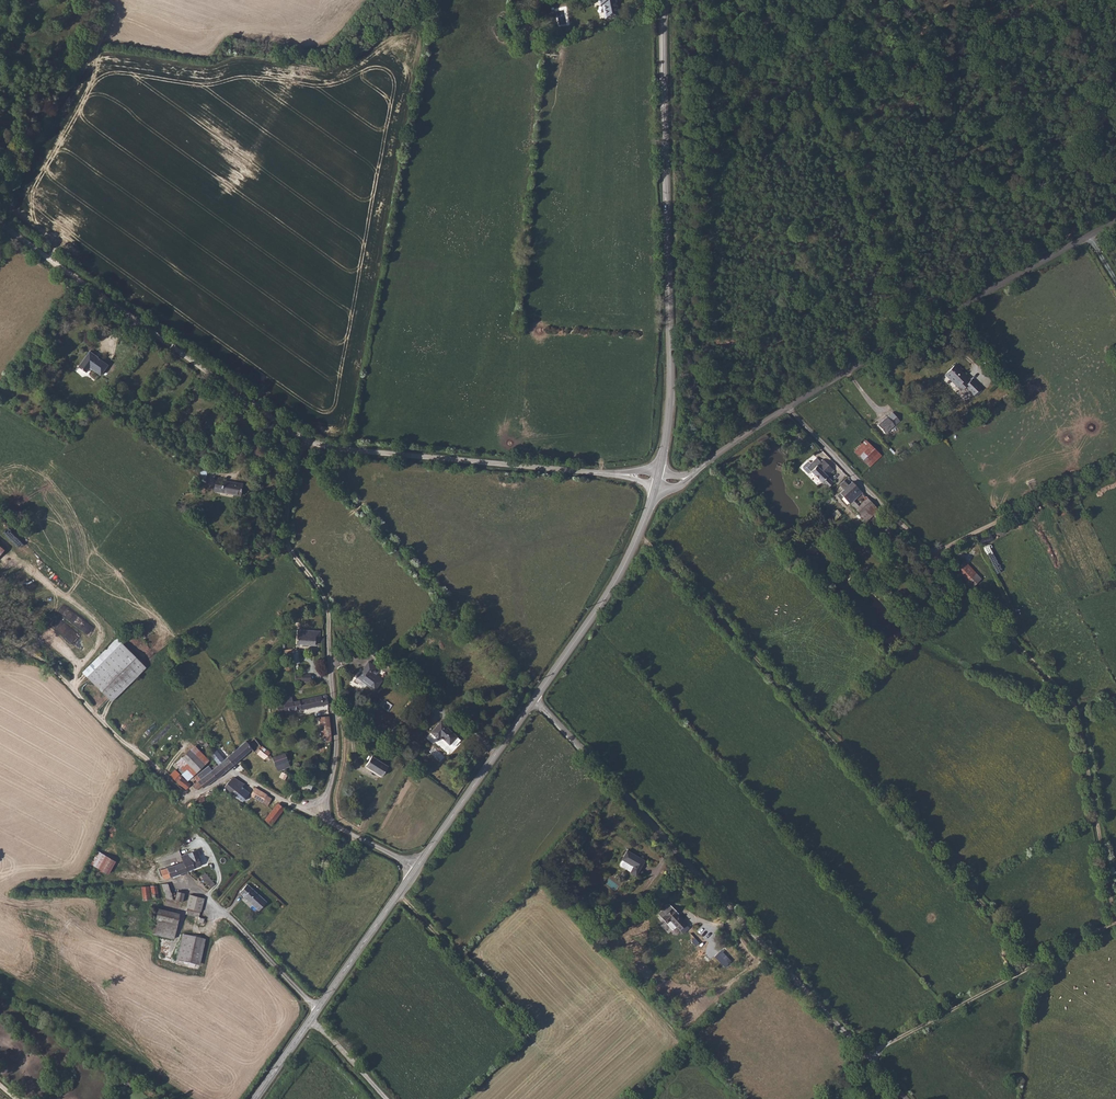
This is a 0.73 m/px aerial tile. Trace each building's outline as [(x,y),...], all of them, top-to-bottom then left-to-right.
[(598,5),(601,4),(604,18),(618,15),(614,0),(598,0),(598,5)] [(107,355),(102,351),(102,350),(96,345),(85,361),(92,366),(95,361),(100,364),(107,355)] [(107,369),(113,360),(107,355),(100,364),(107,369)] [(947,373),(954,380),(953,381),(961,390),(965,387),(973,395),(981,388),(972,379),(968,383),(964,379),(967,376),(955,365),(947,373)] [(877,424),(885,434),(899,422),(892,412),(877,424)] [(854,456),(862,465),(874,453),(865,445),(854,456)] [(862,465),(869,471),(881,459),(874,453),(862,465)] [(810,471),(811,469),(809,466),(814,462),(816,464),(820,461),(816,457),(806,467),(810,471)] [(810,471),(826,488),(833,482),(828,476),(833,470),(822,459),(820,461),(816,464),(814,462),(809,466),(811,469),(810,471)] [(216,478),(214,491),(242,495),(243,483),(216,478)] [(843,490),(836,496),(839,500),(843,497),(845,499),(858,486),(853,480),(848,485),(843,490)] [(839,485),(843,490),(848,485),(844,480),(839,485)] [(845,499),(849,504),(862,492),(861,489),(858,486),(845,499)] [(868,496),(855,508),(867,520),(879,508),(868,496)] [(836,518),(841,514),(837,509),(832,513),(836,518)] [(953,570),(964,582),(973,573),(962,561),(953,570)] [(964,582),(969,587),(978,579),(973,573),(964,582)] [(300,644),(301,644),(307,645),(307,646),(313,647),(313,646),(318,646),(319,638),(324,638),(324,632),(312,631),(301,629),(301,634),(300,644)] [(118,639),(84,673),(109,699),(144,665),(118,639)] [(293,664),(296,664),(302,664),(300,650),(287,651),(288,657),(292,657),(293,663),(293,664)] [(355,672),(367,682),(372,685),(380,675),(375,671),(370,667),(374,663),(366,657),(355,672)] [(303,709),(303,710),(330,706),(329,696),(297,702),(295,702),(294,696),(285,697),(286,704),(279,705),(280,712),(280,713),(303,709)] [(321,722),(322,730),(323,740),(325,739),(332,739),(331,718),(321,719),(321,722)] [(431,733),(438,740),(440,738),(448,747),(456,739),(441,723),(431,733)] [(240,760),(255,748),(257,751),(258,751),(260,753),(267,759),(269,757),(271,760),(275,757),(272,753),(271,755),(262,748),(264,746),(260,741),(257,737),(251,742),(249,740),(247,741),(238,748),(233,752),(240,760)] [(262,748),(271,755),(272,753),(273,752),(265,745),(264,746),(262,748)] [(188,768),(192,772),(194,774),(206,763),(203,760),(207,756),(201,749),(196,754),(185,765),(188,768)] [(219,757),(222,761),(228,756),(225,752),(219,757)] [(227,771),(240,760),(233,752),(228,756),(222,761),(220,762),(227,771)] [(278,765),(281,770),(290,767),(293,765),(289,752),(275,757),(278,765)] [(366,763),(382,774),(389,764),(374,753),(366,763)] [(212,781),(218,776),(219,777),(227,771),(220,762),(214,767),(211,763),(197,775),(199,779),(196,782),(200,787),(204,784),(205,786),(212,781)] [(245,775),(246,773),(248,774),(251,772),(246,766),(241,771),(245,775)] [(189,779),(194,774),(192,772),(188,768),(184,772),(183,773),(189,779)] [(177,779),(181,775),(175,770),(171,776),(173,777),(177,779)] [(180,782),(188,788),(191,782),(189,781),(189,780),(183,776),(179,782),(180,782)] [(244,786),(238,795),(246,801),(252,792),(247,788),(248,787),(249,786),(249,785),(248,784),(248,783),(238,776),(236,776),(234,777),(232,778),(244,786)] [(238,795),(244,786),(232,778),(232,779),(226,785),(238,795)] [(299,787),(309,792),(312,787),(302,782),(299,786),(299,787)] [(252,794),(269,805),(273,798),(269,795),(269,794),(257,786),(253,792),(252,794)] [(273,824),(285,808),(278,803),(266,819),(273,824)] [(183,844),(187,852),(195,848),(203,845),(199,837),(183,844)] [(181,860),(157,870),(160,877),(161,876),(163,880),(177,874),(178,876),(184,873),(183,871),(194,867),(193,867),(200,864),(197,857),(199,857),(195,848),(187,852),(179,855),(181,860)] [(622,868),(625,869),(630,872),(630,873),(636,876),(645,859),(639,856),(628,850),(622,859),(623,860),(621,865),(622,868)] [(108,874),(116,861),(99,851),(91,864),(108,874)] [(203,870),(195,876),(206,889),(214,882),(203,870)] [(240,893),(239,893),(253,908),(262,900),(245,880),(236,888),(240,893)] [(177,895),(175,894),(172,895),(167,884),(161,884),(167,899),(173,901),(174,899),(176,899),(177,895)] [(145,902),(152,901),(149,887),(142,888),(145,902)] [(176,902),(183,903),(185,893),(177,892),(177,895),(176,899),(176,902)] [(200,917),(201,910),(202,910),(204,897),(191,895),(187,914),(200,917)] [(652,910),(657,915),(660,912),(666,919),(668,918),(670,921),(675,916),(672,913),(673,912),(668,906),(668,904),(663,899),(652,910)] [(158,908),(152,934),(174,939),(180,914),(158,908)] [(200,966),(205,939),(183,934),(177,961),(200,966)]
